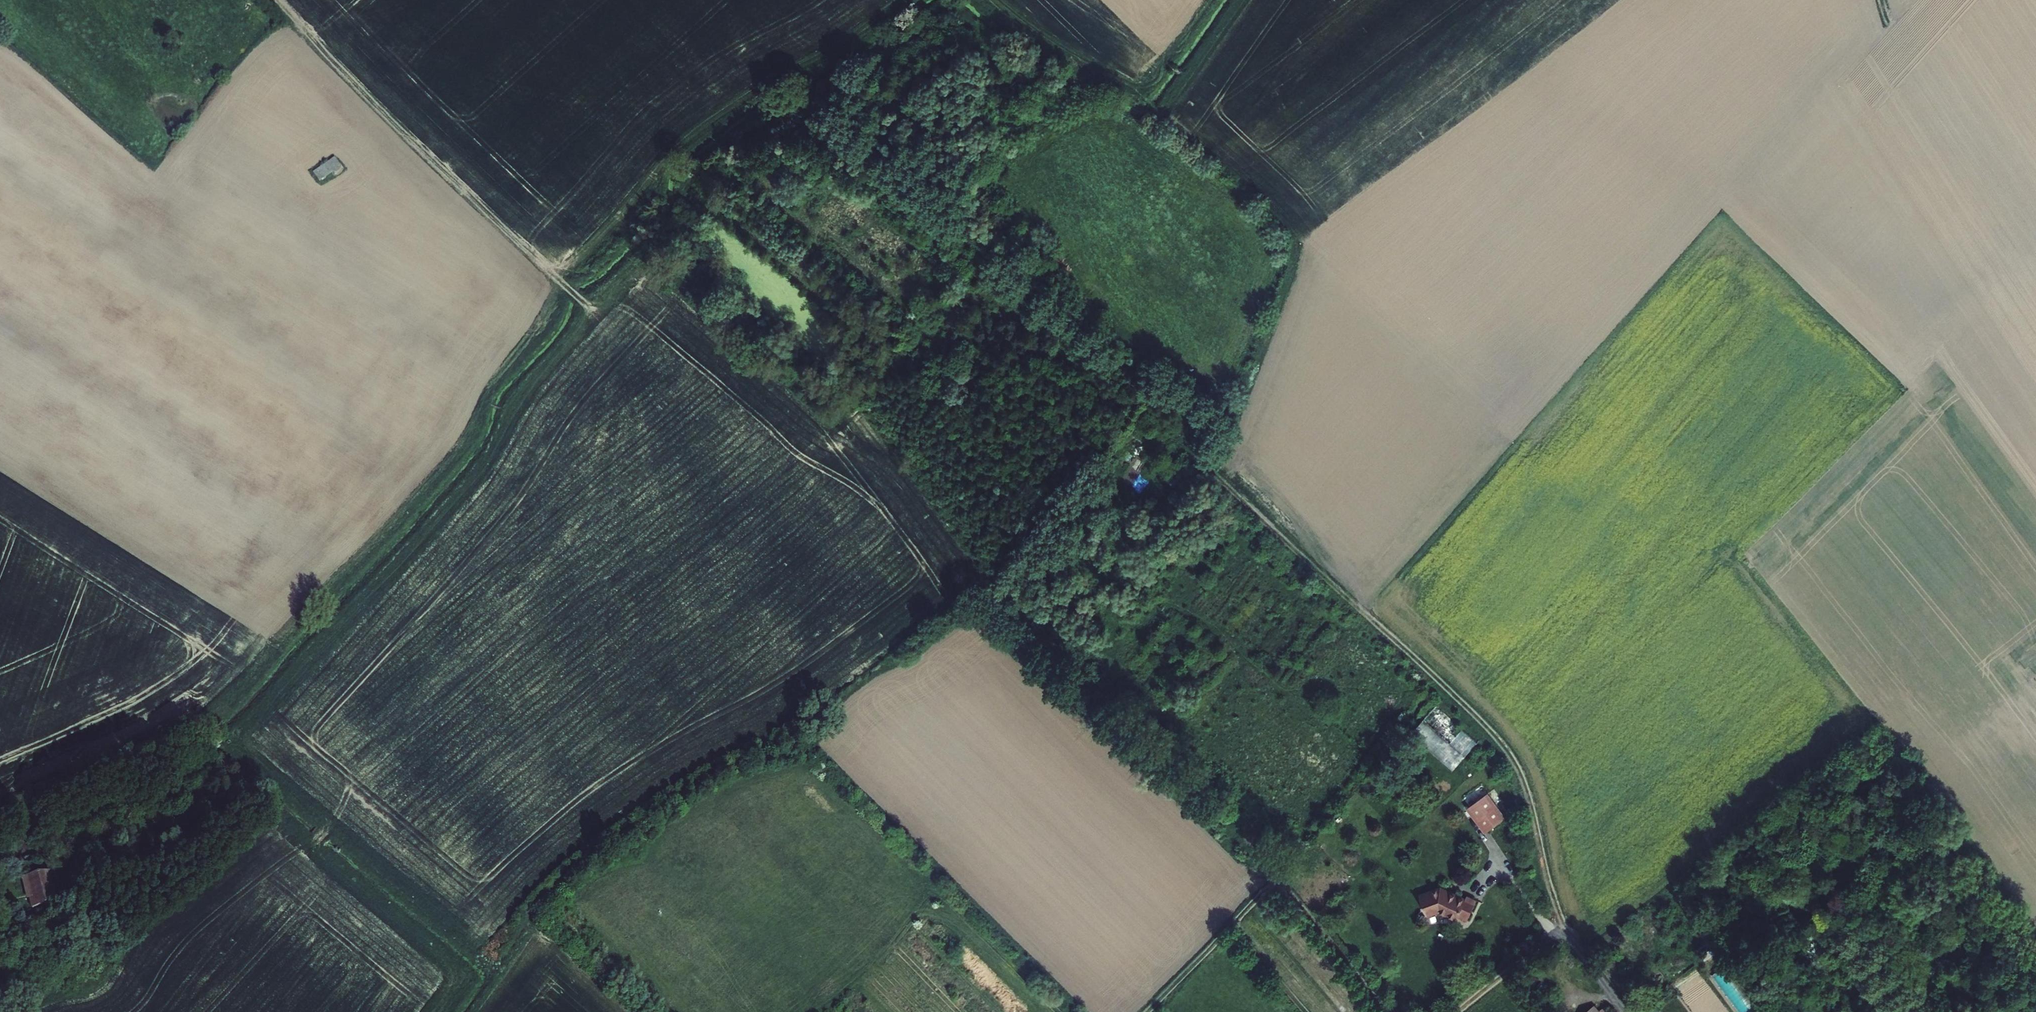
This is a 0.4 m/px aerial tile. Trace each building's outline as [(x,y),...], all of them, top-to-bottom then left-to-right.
[(315,168),(320,179),(344,170),(339,158),(315,168)] [(1431,740),(1435,750),(1445,745),(1441,735),(1431,740)] [(1467,804),(1486,828),(1504,814),(1485,790),(1467,804)] [(1464,806),(1483,830),(1486,828),(1467,804),(1464,806)] [(43,870),(18,877),(22,891),(24,891),(28,907),(51,901),(43,870)] [(1467,918),(1476,898),(1467,894),(1465,896),(1441,885),(1419,893),(1427,914),(1440,909),(1457,917),(1459,914),(1467,918)]
